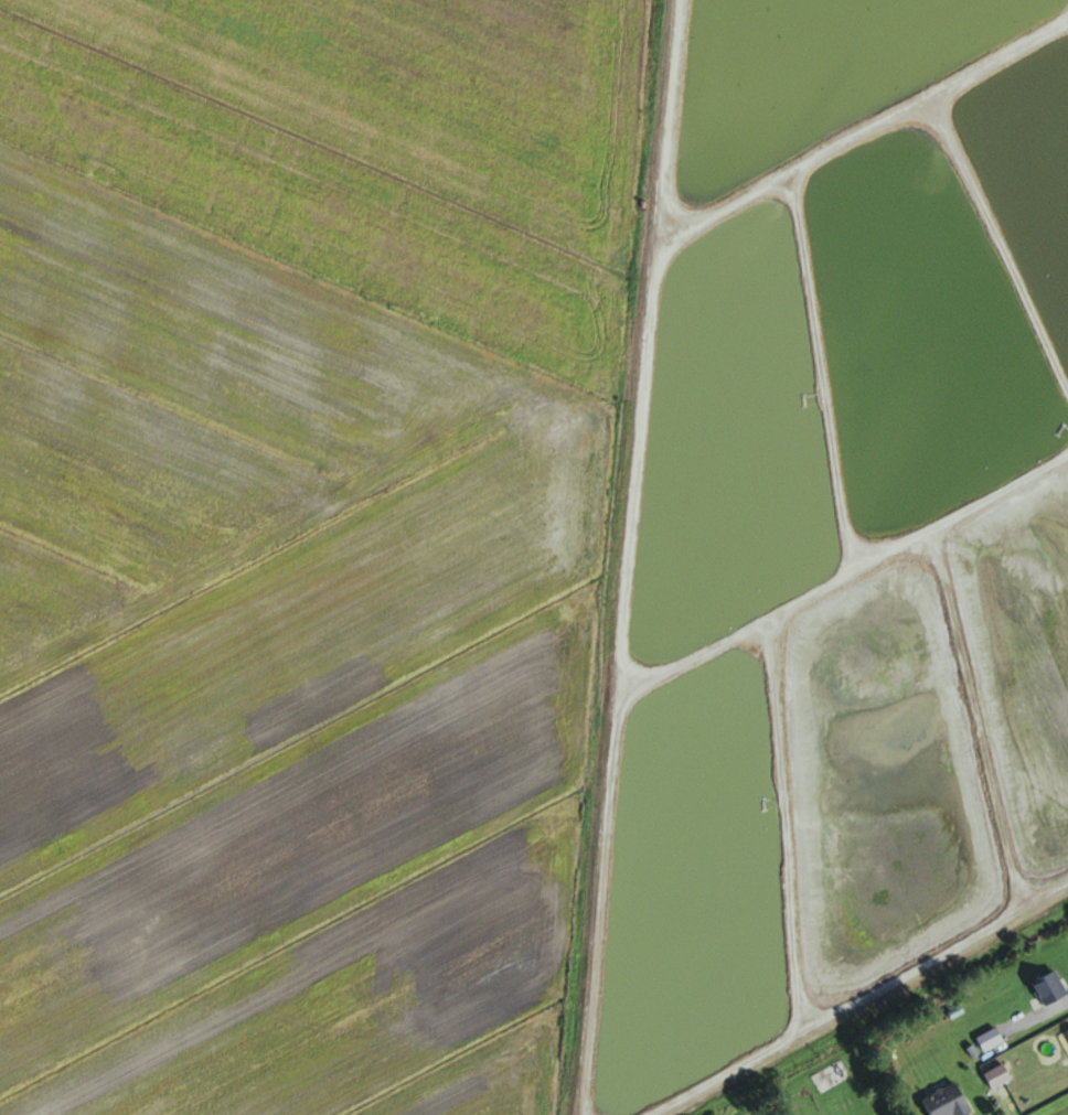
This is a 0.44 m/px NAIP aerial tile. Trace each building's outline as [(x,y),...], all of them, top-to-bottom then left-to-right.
[(1056,970),(1032,984),(1046,1007),(1067,995),(1067,992),(1056,970)] [(855,1082),(844,1060),(812,1075),(823,1098),(855,1082)] [(929,1114),(963,1114),(971,1111),(958,1083),(922,1100),(929,1114)]
